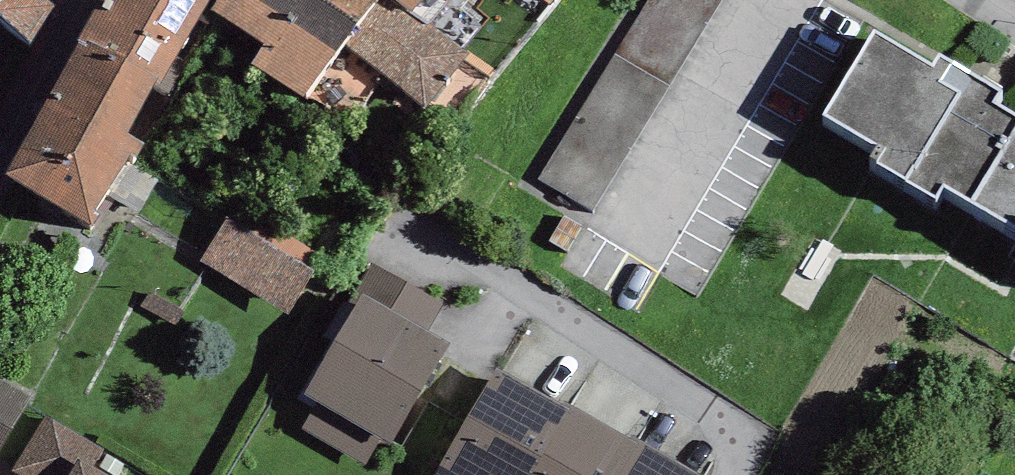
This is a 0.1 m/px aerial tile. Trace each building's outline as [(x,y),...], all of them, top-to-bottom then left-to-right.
[(31,42),(56,7),(48,0),(0,0),(0,16),(31,42)] [(80,37),(156,80),(162,83),(209,0),(101,0),(80,37)] [(212,9),(265,44),(253,63),(308,100),(375,0),(218,0),(212,9)] [(414,11),(422,0),(399,0),(414,11)] [(720,29),(736,0),(670,0),(670,1),(720,29)] [(1014,126),(1014,116),(991,101),(1001,89),(939,55),(932,65),(874,31),(824,113),(881,145),(871,157),(936,197),(943,186),(970,199),(1014,126)] [(156,80),(80,37),(4,176),(94,227),(100,217),(95,214),(128,154),(137,159),(145,146),(125,135),(156,80)] [(629,71),(548,190),(595,221),(675,103),(629,71)] [(970,199),(1014,226),(1014,126),(970,199)] [(228,214),(201,261),(289,314),(316,268),(228,214)] [(349,300),(356,304),(363,293),(427,331),(443,305),(372,262),(349,300)] [(427,331),(363,293),(356,304),(305,393),(320,402),(381,438),(391,443),(449,343),(427,331)] [(497,368),(434,474),(530,474),(571,404),(563,400),(560,405),(497,368)] [(0,379),(0,450),(31,398),(0,379)] [(365,464),(381,438),(320,402),(304,428),(365,464)] [(571,404),(530,474),(621,474),(641,440),(632,434),(630,438),(571,404)] [(46,415),(12,471),(18,474),(69,474),(79,458),(94,468),(105,451),(46,415)] [(641,440),(621,474),(700,474),(641,440)] [(94,468),(79,458),(69,474),(106,474),(94,468)]
